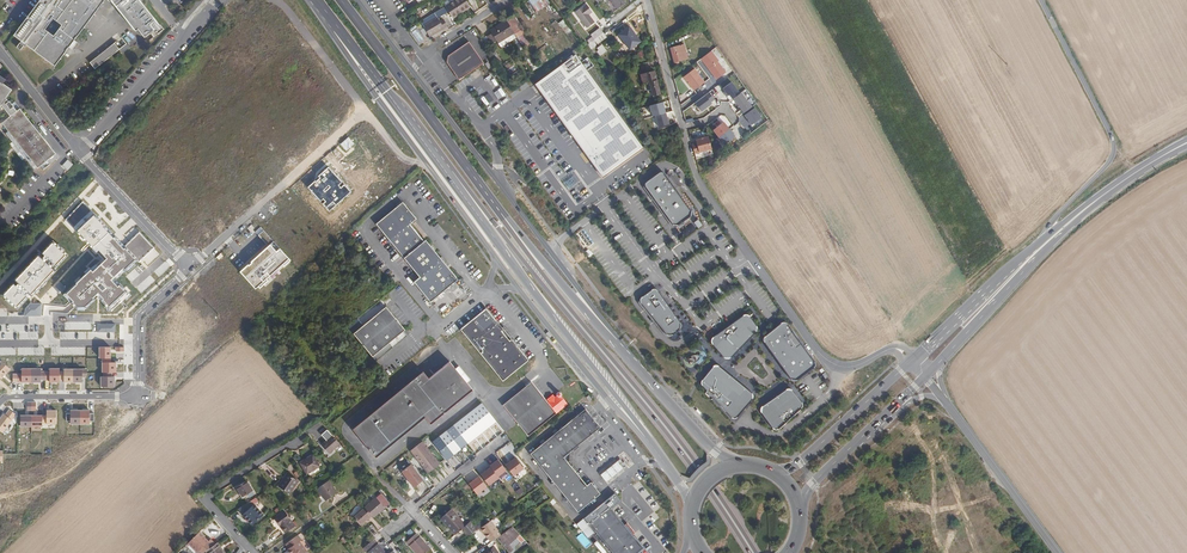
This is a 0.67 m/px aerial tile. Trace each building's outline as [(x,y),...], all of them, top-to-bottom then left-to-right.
[(14,32),(18,35),(45,0),(39,0),(14,32)] [(18,35),(31,45),(35,40),(43,46),(39,52),(52,62),(64,48),(66,45),(73,38),(75,34),(104,0),(45,0),(18,35)] [(107,0),(104,0),(75,34),(77,36),(107,0)] [(123,8),(124,7),(147,36),(153,31),(157,35),(166,27),(163,23),(144,0),(110,0),(123,8)] [(445,5),(451,17),(460,11),(461,11),(454,0),(442,0),(445,5)] [(461,11),(469,5),(465,0),(454,0),(461,11)] [(537,12),(549,4),(546,0),(529,0),(537,12)] [(617,9),(625,4),(622,0),(610,0),(617,9)] [(582,4),(575,10),(587,26),(594,20),(588,13),(592,10),(587,3),(583,5),(582,4)] [(519,10),(512,14),(520,27),(522,31),(528,40),(535,35),(519,10)] [(495,25),(497,28),(502,35),(504,37),(520,27),(512,14),(495,25)] [(437,16),(422,25),(430,38),(448,27),(442,18),(439,20),(437,16)] [(619,34),(627,44),(631,50),(642,41),(630,26),(619,34)] [(522,31),(520,27),(504,37),(506,41),(522,31)] [(502,35),(497,28),(491,32),(495,39),(502,35)] [(587,39),(589,42),(603,32),(600,28),(592,34),(593,36),(587,39)] [(589,42),(586,45),(588,46),(595,40),(597,43),(607,36),(603,32),(589,42)] [(125,51),(127,49),(119,39),(117,41),(118,42),(116,44),(115,43),(112,45),(113,46),(110,49),(109,47),(92,61),(97,67),(122,48),(125,51)] [(35,40),(31,45),(39,52),(43,46),(35,40)] [(444,64),(456,81),(481,64),(466,43),(445,57),(444,64)] [(600,49),(597,51),(599,54),(602,52),(603,53),(607,50),(602,44),(598,46),(600,49)] [(682,46),(669,49),(672,62),(686,59),(682,46)] [(54,64),(65,50),(64,48),(52,62),(54,64)] [(536,81),(600,176),(641,148),(574,56),(536,81)] [(713,63),(704,70),(708,75),(717,68),(713,63)] [(693,67),(682,76),(693,89),(704,81),(693,67)] [(653,70),(648,71),(652,86),(656,84),(653,70)] [(9,76),(1,71),(0,72),(0,76),(6,80),(9,76)] [(4,102),(13,113),(4,120),(11,128),(17,137),(15,139),(38,168),(43,163),(50,158),(59,151),(23,106),(20,108),(16,104),(17,103),(15,101),(12,98),(12,99),(9,95),(15,86),(6,80),(0,76),(0,108),(4,102)] [(740,93),(732,83),(723,89),(728,95),(730,95),(732,98),(740,93)] [(694,103),(701,112),(711,104),(709,103),(714,99),(708,92),(694,103)] [(732,98),(741,111),(749,105),(740,93),(732,98)] [(668,112),(666,101),(653,104),(655,115),(657,115),(668,112)] [(716,116),(719,121),(722,119),(725,124),(731,131),(742,124),(729,106),(716,116)] [(743,115),(750,125),(761,117),(754,107),(743,115)] [(671,124),(668,112),(657,115),(660,126),(671,124)] [(712,128),(717,136),(727,128),(721,121),(712,128)] [(11,128),(8,131),(15,139),(17,137),(11,128)] [(717,136),(724,144),(733,136),(727,128),(717,136)] [(697,143),(692,144),(694,153),(711,148),(708,136),(696,139),(697,143)] [(50,158),(43,163),(47,167),(53,162),(50,158)] [(328,167),(308,187),(329,211),(351,191),(328,167)] [(660,170),(642,183),(673,224),(691,213),(660,170)] [(404,200),(377,223),(421,278),(416,282),(430,299),(458,276),(427,238),(425,239),(412,222),(418,217),(404,200)] [(106,258),(67,293),(76,306),(85,306),(94,298),(93,297),(98,292),(104,298),(101,301),(109,307),(125,291),(120,284),(118,286),(111,280),(123,268),(125,269),(136,259),(139,262),(153,248),(140,232),(125,246),(94,215),(77,230),(93,247),(95,246),(106,258)] [(68,254),(54,241),(4,295),(18,308),(68,254)] [(275,242),(240,272),(256,289),(291,259),(275,242)] [(642,298),(641,303),(666,333),(674,334),(681,330),(682,324),(659,291),(654,289),(642,298)] [(41,316),(42,303),(30,303),(25,308),(24,316),(41,316)] [(385,304),(352,331),(376,359),(390,346),(386,342),(404,327),(385,304)] [(459,327),(500,380),(527,358),(485,306),(459,327)] [(714,338),(711,342),(725,359),(731,359),(758,332),(758,326),(750,315),(745,315),(714,338)] [(765,337),(766,341),(793,378),(800,380),(816,366),(816,362),(788,322),(784,323),(765,337)] [(110,363),(110,348),(99,348),(99,359),(102,359),(102,373),(103,373),(103,377),(101,377),(101,387),(114,387),(114,377),(111,377),(111,373),(115,373),(115,363),(110,363)] [(470,388),(446,361),(426,378),(420,372),(350,430),(375,459),(423,419),(428,424),(470,388)] [(0,362),(0,377),(3,379),(11,371),(1,362),(0,362)] [(703,381),(702,385),(734,418),(737,418),(753,399),(753,394),(719,366),(715,366),(703,381)] [(21,375),(12,375),(12,383),(40,383),(40,380),(49,380),(49,383),(59,383),(59,380),(63,380),(63,383),(82,383),(82,378),(86,378),(86,370),(63,370),(63,372),(59,372),(59,369),(49,369),(49,372),(40,372),(40,369),(21,369),(21,375)] [(513,420),(541,396),(529,379),(501,404),(513,420)] [(764,407),(762,411),(775,429),(779,429),(803,407),(803,402),(793,390),(788,389),(764,407)] [(541,396),(513,420),(526,436),(564,404),(558,396),(558,393),(556,392),(554,392),(553,393),(553,395),(545,402),(541,396)] [(494,420),(480,401),(474,407),(488,425),(494,420)] [(488,425),(474,407),(468,412),(481,430),(488,425)] [(583,408),(528,454),(578,511),(600,492),(590,481),(586,484),(562,457),(598,426),(583,408)] [(0,418),(0,432),(2,433),(16,415),(9,410),(5,415),(3,414),(0,418)] [(46,416),(20,416),(20,426),(42,426),(42,425),(56,425),(56,411),(46,411),(46,416)] [(70,414),(65,414),(65,422),(70,422),(70,425),(89,425),(89,422),(93,422),(93,414),(89,414),(89,411),(70,411),(70,414)] [(468,412),(460,418),(474,436),(481,430),(468,412)] [(460,418),(454,424),(467,441),(474,436),(460,418)] [(447,430),(460,447),(467,441),(454,424),(447,430)] [(440,436),(454,453),(460,447),(447,430),(440,436)] [(332,436),(321,445),(329,453),(339,444),(332,436)] [(440,436),(432,442),(445,459),(454,453),(440,436)] [(420,442),(410,450),(429,473),(439,464),(420,442)] [(312,456),(299,463),(306,474),(319,467),(312,456)] [(509,458),(471,487),(489,511),(528,482),(509,458)] [(619,458),(616,461),(622,468),(625,465),(619,458)] [(616,461),(611,465),(617,472),(622,468),(616,461)] [(411,465),(401,472),(413,488),(423,481),(411,465)] [(611,465),(605,470),(611,477),(617,472),(611,465)] [(611,477),(605,470),(600,474),(606,481),(611,477)] [(286,474),(277,486),(288,494),(297,482),(286,474)] [(328,480),(316,488),(320,494),(321,493),(327,500),(337,492),(328,480)] [(245,482),(235,487),(241,497),(251,491),(245,482)] [(379,495),(375,499),(383,508),(388,504),(379,495)] [(363,509),(370,517),(372,518),(383,508),(375,499),(363,509)] [(249,501),(237,508),(251,524),(262,514),(253,505),(253,504),(252,505),(249,501)] [(363,509),(362,508),(350,518),(358,527),(370,517),(363,509)] [(460,530),(466,537),(470,534),(476,530),(469,522),(464,525),(450,509),(440,517),(454,534),(460,530)] [(612,509),(592,526),(614,552),(641,552),(645,550),(612,509)] [(284,511),(274,519),(278,525),(279,525),(285,533),(295,525),(284,511)] [(489,520),(479,528),(489,542),(493,540),(496,538),(500,535),(489,520)] [(207,526),(204,529),(206,532),(211,535),(213,533),(207,526)] [(501,534),(500,535),(508,544),(520,535),(512,526),(501,534)] [(209,541),(199,531),(188,542),(198,551),(209,541)] [(405,542),(416,552),(424,552),(429,549),(415,534),(405,542)] [(209,541),(213,545),(220,539),(216,535),(209,541)] [(285,543),(288,548),(287,549),(290,552),(308,552),(299,540),(301,539),(297,535),(285,543)] [(477,544),(472,536),(460,545),(459,548),(460,550),(462,550),(465,552),(467,551),(468,552),(473,548),(473,547),(477,544)] [(363,547),(365,549),(375,542),(372,540),(363,547)] [(206,550),(208,552),(226,552),(218,542),(213,545),(206,550)] [(367,552),(384,552),(375,542),(365,549),(367,551),(366,552),(367,552)] [(496,550),(493,545),(488,547),(480,552),(498,552),(496,550)]
